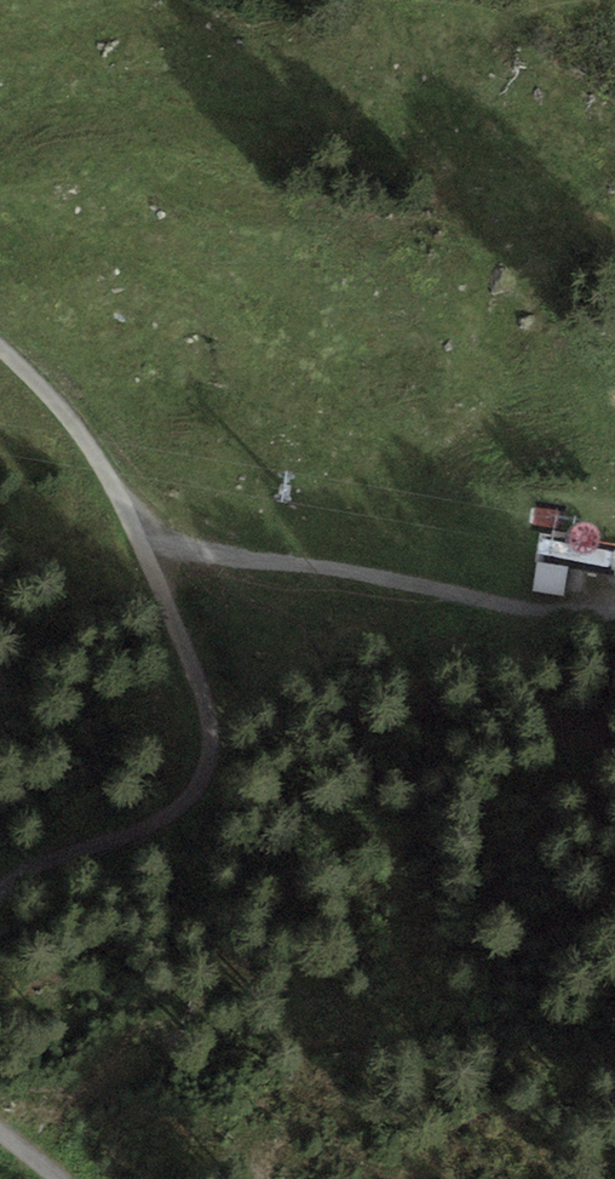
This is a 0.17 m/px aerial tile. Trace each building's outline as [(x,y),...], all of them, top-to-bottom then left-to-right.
[(568,566),(537,561),(533,590),(564,594),(568,566)]
